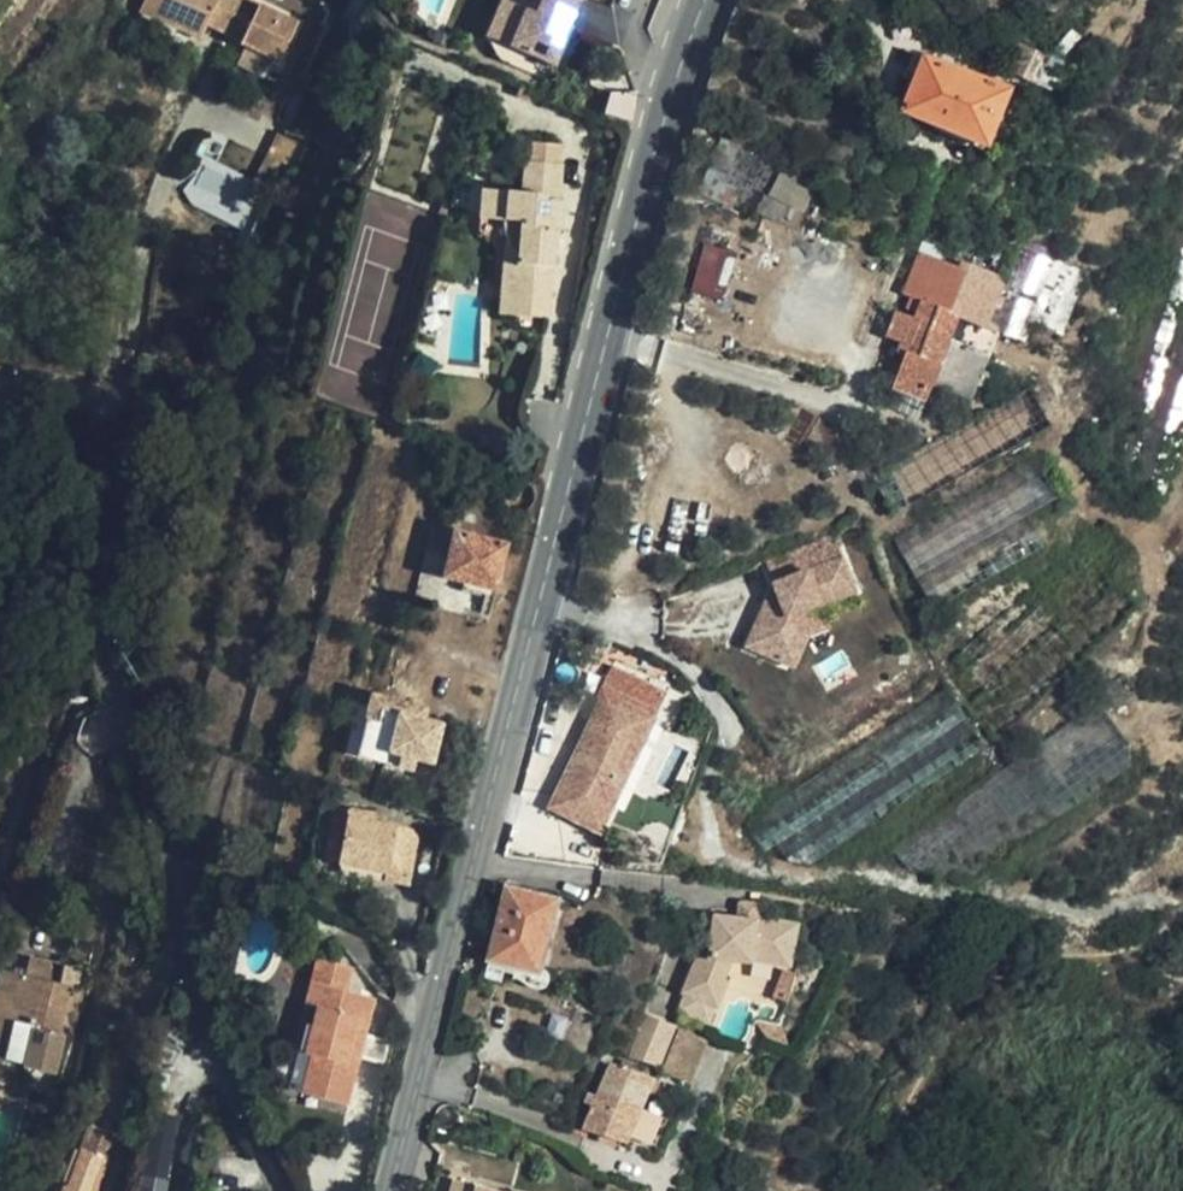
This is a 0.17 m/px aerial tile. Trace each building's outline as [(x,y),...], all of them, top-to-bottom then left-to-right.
[(272,62),(276,63),(293,26),(240,0),(143,0),(137,12),(195,40),(203,22),(238,39),(235,44),(246,50),(272,62)] [(567,23),(574,8),(559,0),(540,0),(536,8),(567,23)] [(572,25),(567,23),(536,8),(526,3),(507,40),(554,61),(572,25)] [(1074,70),(1078,61),(1022,39),(1011,66),(1038,80),(1047,58),(1074,70)] [(266,73),(272,62),(246,50),(241,61),(266,73)] [(990,144),(1012,87),(930,52),(907,108),(990,144)] [(243,181),(259,188),(288,126),(282,124),(278,133),(268,128),(243,181)] [(817,184),(779,166),(781,162),(727,137),(703,186),(796,229),(817,184)] [(528,164),(560,165),(562,147),(529,145),(528,164)] [(557,204),(560,165),(528,164),(524,163),(522,194),(477,192),(474,234),(486,235),(487,242),(491,250),(496,255),(501,258),(496,312),(545,315),(549,269),(552,268),(556,231),(560,231),(562,204),(557,204)] [(253,203),(259,188),(243,181),(237,195),(253,203)] [(948,238),(923,298),(935,302),(942,284),(963,293),(981,252),(948,238)] [(725,302),(742,251),(708,240),(691,291),(725,302)] [(963,293),(955,312),(962,314),(955,332),(954,336),(991,354),(1026,270),(981,252),(963,293)] [(955,332),(962,314),(955,312),(963,293),(942,284),(935,302),(923,298),(916,316),(955,332)] [(954,336),(955,332),(916,316),(899,310),(889,336),(901,342),(912,347),(908,358),(896,385),(927,398),(933,384),(972,398),(979,382),(991,354),(954,336)] [(896,354),(908,358),(912,347),(901,342),(896,354)] [(919,575),(1028,512),(1059,495),(1037,458),(897,537),(919,575)] [(1046,544),(1028,512),(919,575),(936,606),(1046,544)] [(496,592),(507,548),(453,534),(443,578),(496,592)] [(836,535),(767,559),(777,585),(845,561),(836,535)] [(802,626),(796,613),(855,593),(845,561),(777,585),(752,647),(788,661),(802,626)] [(813,631),(809,619),(859,604),(855,593),(796,613),(802,626),(788,661),(799,665),(813,631)] [(807,863),(985,745),(947,688),(757,815),(774,841),(786,833),(807,863)] [(637,742),(644,745),(656,719),(604,694),(550,807),(601,833),(613,807),(607,804),(637,742)] [(348,750),(434,772),(448,717),(362,695),(348,750)] [(613,807),(644,745),(637,742),(607,804),(613,807)] [(386,874),(393,839),(345,828),(338,864),(386,874)] [(542,974),(560,900),(510,888),(490,969),(507,973),(509,965),(542,974)] [(743,919),(722,916),(719,924),(714,955),(707,953),(689,993),(721,1007),(731,982),(728,980),(736,960),(763,961),(763,955),(796,960),(802,920),(745,911),(743,919)] [(682,991),(689,993),(707,953),(699,949),(682,991)] [(319,956),(307,1005),(317,1008),(307,1051),(313,1053),(304,1092),(353,1105),(378,997),(353,990),(358,966),(319,956)] [(27,991),(32,970),(25,969),(20,989),(27,991)] [(32,970),(27,991),(20,989),(0,985),(0,1004),(4,1005),(0,1023),(0,1065),(22,1069),(20,1075),(49,1082),(67,1000),(58,998),(62,977),(32,970)] [(317,1008),(307,1005),(296,1049),(307,1051),(317,1008)] [(695,1089),(713,1045),(680,1031),(661,1075),(695,1089)] [(307,1051),(296,1049),(287,1088),(304,1092),(313,1053),(307,1051)] [(587,1090),(582,1103),(594,1107),(585,1128),(626,1145),(631,1135),(640,1112),(646,1098),(653,1081),(610,1064),(598,1093),(587,1090)] [(672,1089),(653,1081),(646,1098),(665,1105),(672,1089)] [(640,1112),(631,1135),(650,1144),(659,1120),(640,1112)] [(139,1190),(167,1190),(179,1118),(152,1114),(139,1190)] [(100,1156),(83,1149),(68,1190),(89,1190),(100,1156)] [(100,1156),(89,1190),(100,1190),(111,1158),(100,1156)] [(471,1181),(455,1177),(451,1190),(468,1190),(471,1181)] [(471,1181),(468,1190),(507,1190),(471,1181)]
